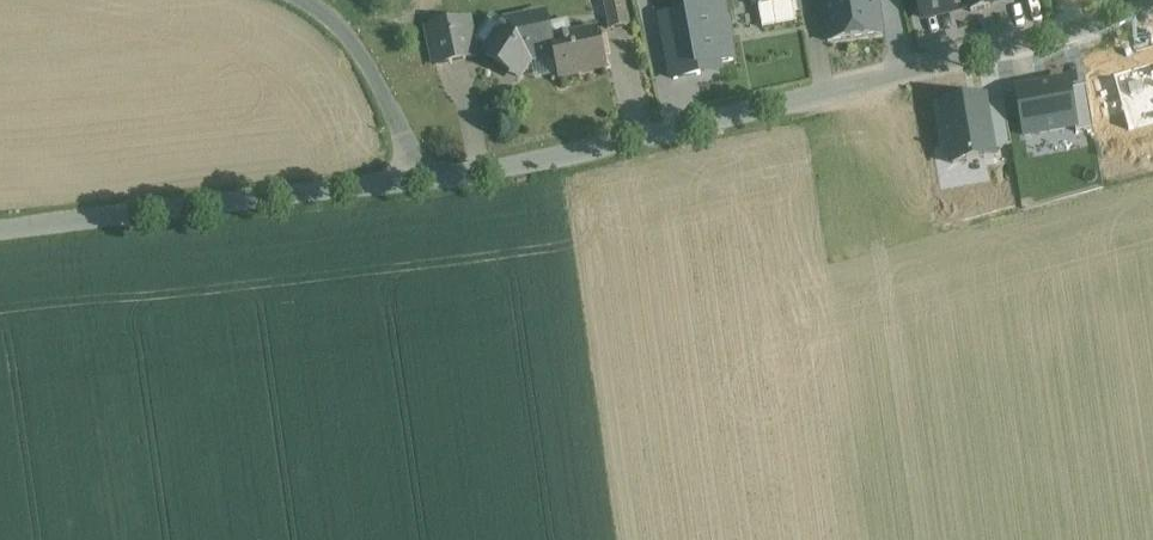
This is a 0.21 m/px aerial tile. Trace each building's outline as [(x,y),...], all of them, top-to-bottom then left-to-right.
[(611,31),(628,27),(622,0),(604,0),(611,31)] [(657,14),(670,84),(723,75),(721,66),(737,63),(726,0),(696,0),(683,2),(684,9),(657,14)] [(828,41),(881,34),(876,0),(822,0),(828,41)] [(922,18),(970,7),(970,12),(990,8),(988,3),(1003,0),(918,0),(922,18)] [(538,16),(504,23),(483,56),(519,79),(531,62),(554,57),(550,38),(551,38),(551,34),(542,36),(538,16)] [(468,21),(427,30),(434,66),(476,57),(468,21)] [(598,31),(571,36),(570,34),(551,38),(550,38),(554,57),(559,80),(607,70),(598,31)]
